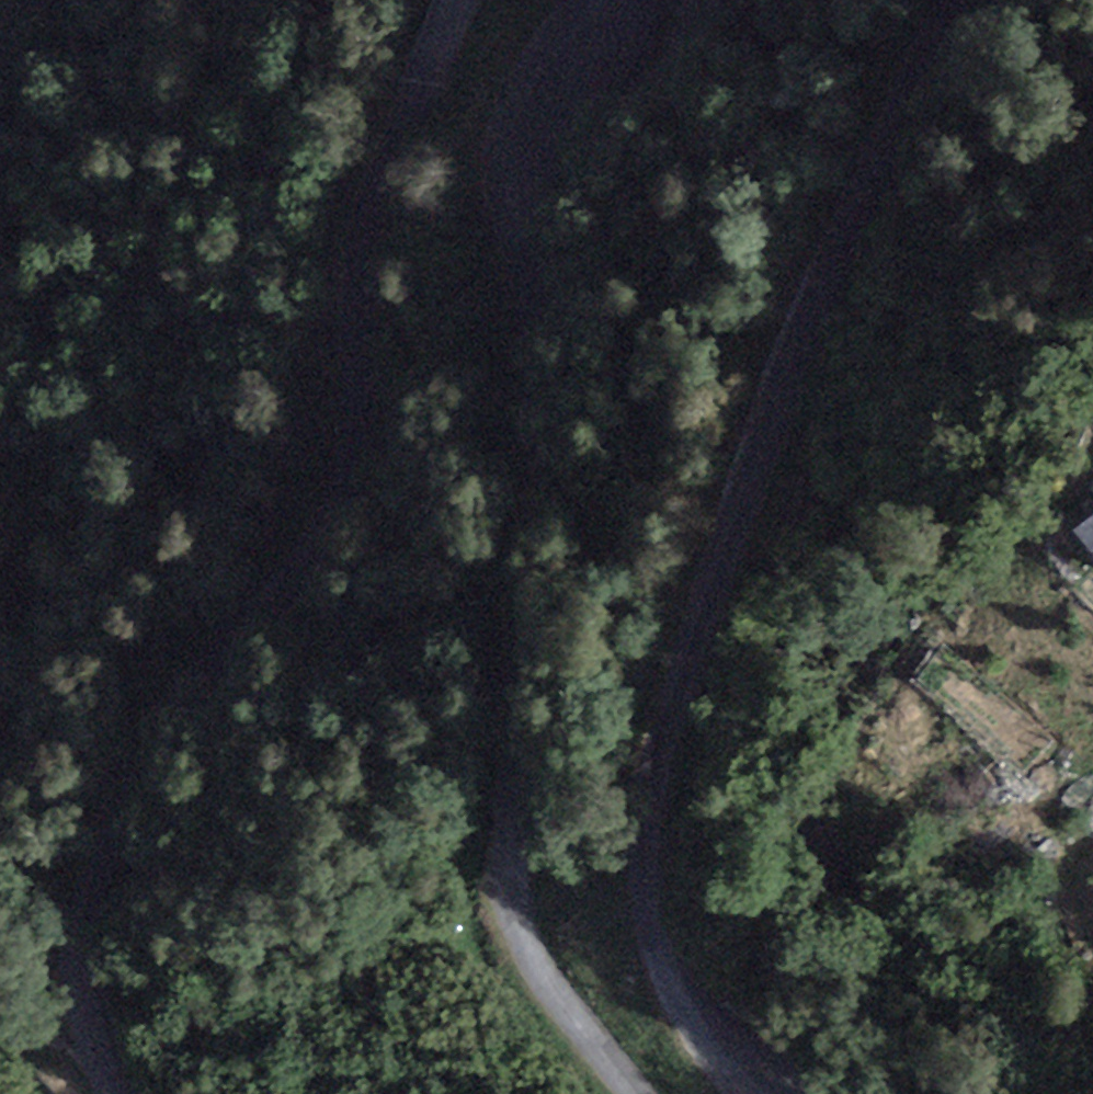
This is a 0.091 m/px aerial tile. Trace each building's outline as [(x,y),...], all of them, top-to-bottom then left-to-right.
[(1092,556),(1092,516),(1071,532),(1092,556)]
